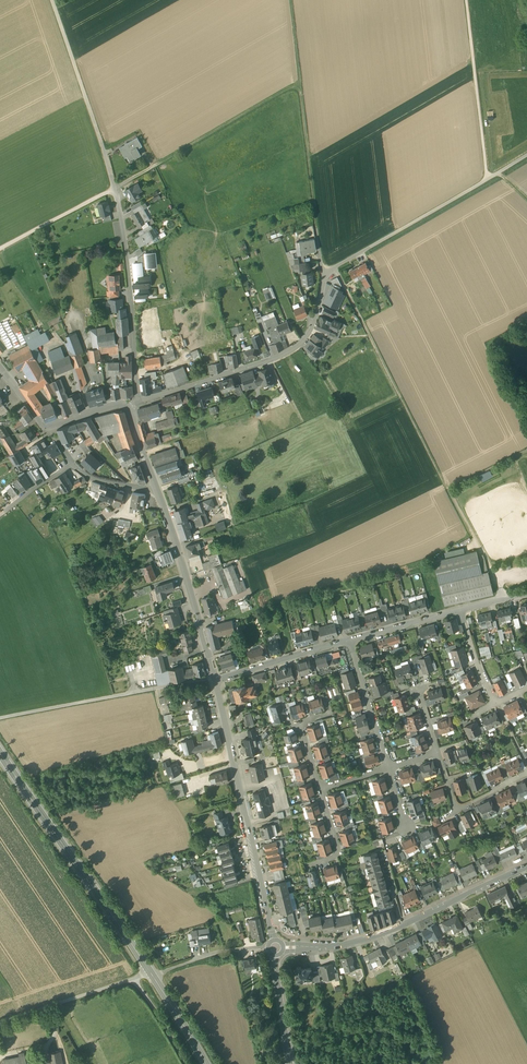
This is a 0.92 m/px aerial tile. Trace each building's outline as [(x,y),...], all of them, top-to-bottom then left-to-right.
[(127,154),(131,161),(136,158),(136,157),(132,151),(136,149),(142,146),(137,137),(127,143),(127,145),(126,145),(125,145),(120,148),(124,155),(127,154)] [(134,185),(125,190),(127,193),(132,201),(140,196),(137,191),(141,188),(138,183),(134,186),(134,185)] [(131,206),(132,210),(141,205),(142,204),(140,201),(131,206)] [(103,216),(110,214),(109,210),(110,210),(109,205),(108,206),(107,202),(98,204),(101,216),(103,216)] [(143,208),(141,205),(132,210),(135,213),(143,208)] [(132,215),(138,226),(140,226),(148,221),(150,220),(144,209),(143,208),(135,213),(132,215)] [(112,220),(110,214),(103,216),(104,222),(112,220)] [(140,226),(142,229),(150,224),(148,221),(140,226)] [(142,229),(144,233),(152,228),(150,225),(150,224),(142,229)] [(134,238),(139,247),(157,236),(155,232),(152,228),(144,233),(140,235),(134,238)] [(299,242),(301,253),(317,249),(314,239),(299,242)] [(136,255),(137,255),(142,252),(140,247),(134,251),(136,255)] [(145,250),(142,252),(137,255),(138,263),(141,263),(141,266),(147,265),(146,254),(146,250),(145,250)] [(304,258),(304,255),(302,255),(297,256),(297,253),(290,254),(289,252),(286,252),(290,265),(305,263),(305,262),(304,258)] [(147,265),(147,266),(156,266),(154,253),(146,254),(147,265)] [(133,263),(135,283),(136,287),(133,288),(136,288),(136,294),(135,295),(135,298),(136,298),(146,297),(148,297),(148,294),(147,289),(144,289),(143,287),(149,287),(149,283),(150,282),(150,276),(142,277),(141,266),(141,263),(138,263),(133,263)] [(306,271),(305,263),(290,265),(293,273),(306,271)] [(365,263),(360,266),(364,272),(359,275),(361,279),(365,277),(364,275),(365,275),(364,274),(370,271),(365,263)] [(355,269),(359,275),(364,272),(360,266),(355,269)] [(350,272),(353,278),(357,276),(359,275),(355,269),(350,272)] [(301,275),(302,286),(314,284),(312,274),(301,275)] [(111,289),(111,290),(118,289),(120,289),(120,288),(119,285),(119,284),(120,284),(119,280),(118,279),(119,275),(110,276),(110,280),(108,280),(109,286),(111,285),(111,289)] [(333,285),(332,287),(338,290),(340,286),(342,286),(337,277),(331,280),(333,285)] [(332,287),(332,286),(328,294),(330,295),(326,304),(334,307),(338,299),(341,301),(344,295),(341,294),(342,291),(338,290),(332,287)] [(272,298),(270,292),(264,294),(266,300),(272,298)] [(115,315),(118,314),(126,314),(125,309),(122,309),(121,299),(119,299),(110,300),(110,302),(108,302),(107,303),(107,308),(108,307),(110,307),(111,311),(115,310),(115,315)] [(294,311),(298,319),(307,315),(306,311),(303,306),(300,307),(298,308),(298,310),(294,311)] [(322,313),(330,316),(332,311),(325,307),(322,313)] [(254,315),(258,323),(263,321),(261,317),(260,312),(258,313),(254,315)] [(280,336),(276,326),(279,325),(275,316),(270,318),(265,320),(274,344),(282,341),(280,336)] [(116,318),(117,335),(129,334),(127,317),(126,317),(118,318),(116,318)] [(337,331),(340,325),(333,322),(329,320),(327,324),(324,332),(329,334),(332,328),(337,331)] [(285,322),(279,325),(276,326),(280,336),(291,331),(287,321),(285,322)] [(324,332),(327,324),(319,321),(316,328),(324,332)] [(340,325),(337,331),(342,328),(348,325),(344,323),(341,322),(340,325)] [(30,349),(32,351),(38,348),(49,342),(47,338),(43,330),(38,333),(36,328),(23,335),(29,345),(30,349)] [(334,336),(333,338),(338,338),(342,328),(337,331),(334,336)] [(106,333),(108,344),(116,343),(114,332),(106,333)] [(65,342),(75,368),(76,367),(80,365),(84,364),(80,353),(83,352),(76,333),(68,336),(66,336),(68,341),(65,342)] [(314,335),(310,340),(320,346),(320,345),(324,348),(326,345),(324,343),(326,339),(323,338),(321,340),(314,335)] [(258,336),(251,338),(255,348),(262,346),(258,336)] [(318,349),(320,346),(310,340),(305,346),(308,349),(310,350),(309,352),(317,358),(322,351),(318,349)] [(273,353),(285,349),(282,341),(274,344),(270,346),(273,353)] [(29,345),(14,353),(17,356),(30,349),(29,345)] [(165,348),(167,354),(174,352),(172,345),(165,348)] [(118,350),(118,347),(113,348),(113,349),(109,349),(109,352),(110,357),(119,356),(118,350)] [(44,360),(38,348),(32,351),(36,360),(38,363),(44,360)] [(101,360),(99,348),(94,349),(88,350),(90,362),(101,360)] [(255,348),(251,349),(246,351),(243,352),(246,360),(258,356),(255,348)] [(18,370),(23,367),(36,360),(32,351),(30,349),(17,356),(12,359),(18,370)] [(190,352),(193,360),(200,357),(197,349),(190,352)] [(48,354),(52,362),(64,357),(59,350),(48,354)] [(167,354),(165,355),(167,361),(176,358),(174,352),(167,354)] [(307,354),(313,363),(317,358),(309,352),(307,354)] [(228,364),(229,369),(238,366),(236,354),(229,355),(231,364),(228,364)] [(52,362),(56,374),(74,367),(69,355),(64,357),(52,362)] [(162,366),(162,365),(160,357),(160,356),(144,359),(145,368),(162,366)] [(38,363),(36,360),(23,367),(31,380),(36,390),(43,385),(48,381),(38,363)] [(108,374),(113,374),(119,374),(119,362),(108,362),(108,374)] [(132,370),(131,362),(126,362),(119,362),(119,374),(119,377),(132,377),(132,370)] [(80,365),(76,367),(78,375),(81,391),(81,390),(85,384),(86,383),(80,365)] [(162,373),(166,385),(167,385),(168,389),(177,386),(177,385),(189,381),(183,366),(162,373)] [(77,389),(81,391),(78,375),(76,367),(75,368),(72,368),(77,389)] [(267,384),(273,382),(274,382),(269,368),(260,371),(261,373),(259,374),(259,375),(262,384),(267,382),(267,384)] [(243,383),(244,385),(256,381),(257,381),(255,376),(253,370),(240,374),(243,383)] [(145,373),(146,378),(150,378),(151,381),(153,381),(152,379),(155,378),(154,372),(145,373)] [(151,389),(152,389),(151,381),(150,378),(146,378),(139,379),(141,394),(152,392),(151,389)] [(220,382),(223,392),(235,387),(235,386),(232,378),(220,382)] [(59,379),(52,382),(58,396),(60,402),(66,399),(67,399),(67,398),(59,379)] [(49,383),(48,381),(43,385),(48,394),(53,392),(49,383)] [(257,385),(256,381),(244,385),(245,389),(245,390),(254,387),(254,388),(257,387),(257,385)] [(20,388),(38,415),(39,415),(42,412),(41,411),(43,410),(41,407),(31,394),(34,392),(29,382),(20,388)] [(56,397),(58,396),(52,382),(49,383),(53,392),(56,397)] [(123,387),(123,383),(119,384),(121,398),(133,396),(132,386),(123,387)] [(119,386),(118,384),(114,384),(114,387),(109,388),(111,400),(121,398),(119,386)] [(243,394),(242,390),(240,385),(235,386),(235,387),(238,395),(243,394)] [(102,388),(95,390),(99,404),(106,401),(102,388)] [(199,398),(201,406),(206,404),(205,399),(213,397),(210,388),(197,392),(199,398)] [(90,406),(99,404),(95,390),(86,392),(90,406)] [(162,399),(164,406),(171,404),(172,405),(182,402),(180,396),(179,393),(162,399)] [(67,399),(73,413),(85,408),(79,394),(67,398),(67,399)] [(182,402),(182,403),(189,401),(186,394),(180,396),(182,402)] [(250,401),(254,411),(259,410),(256,404),(254,399),(250,401)] [(57,405),(62,417),(72,413),(67,401),(57,405)] [(146,407),(149,417),(161,413),(160,410),(158,403),(146,407)] [(51,404),(47,405),(48,408),(43,410),(41,411),(42,412),(46,422),(58,417),(53,406),(51,404)] [(14,414),(20,420),(29,413),(24,406),(14,414)] [(137,409),(142,422),(150,419),(145,406),(137,409)] [(168,418),(174,416),(172,409),(165,411),(168,418)] [(3,416),(7,422),(16,421),(8,411),(3,416)] [(115,415),(119,431),(129,428),(124,412),(110,413),(111,413),(112,415),(113,415),(115,415)] [(33,418),(29,413),(20,420),(20,421),(24,425),(33,418)] [(102,434),(103,436),(106,434),(107,437),(120,433),(119,431),(115,415),(113,415),(112,415),(111,413),(110,413),(92,418),(100,432),(102,434)] [(86,427),(90,433),(97,428),(91,418),(83,421),(86,427)] [(14,425),(16,429),(24,425),(20,421),(14,425)] [(69,426),(72,432),(73,432),(79,430),(76,424),(76,423),(69,426)] [(9,435),(2,426),(0,426),(0,437),(9,435)] [(75,438),(72,432),(69,426),(57,430),(63,443),(67,441),(75,438)] [(139,426),(143,440),(148,439),(146,434),(144,426),(139,426)] [(15,446),(18,450),(29,444),(27,441),(31,439),(36,436),(33,431),(32,432),(29,428),(20,433),(23,438),(24,438),(26,440),(15,446)] [(94,440),(97,439),(99,436),(101,435),(97,428),(90,433),(92,436),(94,440)] [(135,444),(129,428),(119,431),(120,433),(121,432),(126,447),(135,444)] [(171,434),(160,438),(160,439),(164,438),(165,441),(160,442),(160,443),(172,439),(171,434)] [(9,435),(0,437),(0,441),(2,444),(3,443),(10,454),(18,450),(15,446),(9,435)] [(143,440),(145,448),(157,444),(155,437),(148,439),(143,440)] [(32,446),(36,453),(47,447),(43,440),(32,446)] [(78,446),(85,454),(90,450),(88,446),(84,441),(78,446)] [(55,443),(47,448),(49,451),(53,458),(61,453),(55,443)] [(123,456),(125,460),(132,457),(135,455),(136,455),(134,449),(136,448),(135,444),(126,447),(127,449),(126,450),(125,449),(121,451),(123,456)] [(152,456),(155,466),(157,466),(175,460),(179,458),(176,448),(152,456)] [(9,456),(15,466),(25,460),(19,450),(9,456)] [(114,454),(118,459),(123,456),(121,451),(114,454)] [(87,468),(91,472),(100,463),(89,453),(86,456),(84,459),(81,462),(84,466),(87,468)] [(42,463),(38,457),(36,454),(29,458),(35,467),(42,463)] [(135,455),(132,457),(133,459),(124,464),(126,465),(138,459),(136,455),(135,455)] [(54,459),(45,462),(48,469),(56,466),(54,459)] [(160,471),(161,472),(178,467),(175,460),(157,466),(159,470),(160,471)] [(32,470),(38,478),(40,482),(50,475),(42,463),(35,467),(32,469),(32,470)] [(136,478),(138,481),(144,479),(139,465),(131,468),(135,478),(136,478)] [(161,472),(164,481),(169,479),(168,478),(172,477),(173,478),(176,477),(182,475),(182,474),(181,475),(178,467),(179,467),(179,466),(178,467),(161,472)] [(32,470),(24,473),(29,481),(30,483),(36,479),(38,478),(32,470)] [(480,476),(482,481),(492,476),(489,471),(480,476)] [(28,487),(27,486),(26,484),(29,481),(24,473),(19,476),(14,480),(22,490),(25,488),(26,489),(27,489),(28,488),(28,487)] [(55,479),(57,482),(59,485),(64,493),(68,490),(70,489),(73,487),(64,473),(55,479)] [(73,484),(75,488),(82,484),(87,482),(85,478),(80,481),(80,480),(73,484)] [(17,494),(22,490),(14,480),(5,487),(5,488),(7,490),(13,497),(17,493),(17,494)] [(207,485),(200,487),(202,494),(212,491),(212,489),(208,490),(207,485)] [(167,490),(172,502),(181,499),(176,486),(167,490)] [(106,491),(105,495),(103,500),(112,503),(117,490),(108,487),(106,491)] [(119,491),(117,490),(112,503),(113,503),(114,503),(114,506),(118,507),(119,505),(120,506),(125,493),(124,493),(124,492),(120,491),(119,491)] [(136,507),(143,508),(145,495),(133,493),(130,506),(136,507)] [(203,504),(204,507),(205,510),(214,507),(212,499),(202,502),(203,504)] [(190,519),(199,516),(206,513),(205,510),(204,507),(199,509),(199,511),(189,514),(190,519)] [(175,511),(179,523),(187,520),(190,519),(189,514),(186,515),(184,508),(175,511)] [(199,516),(200,518),(202,525),(209,523),(206,513),(199,516)] [(93,518),(97,525),(103,522),(99,516),(93,518)] [(187,520),(189,527),(193,525),(191,521),(195,519),(200,518),(199,516),(190,519),(187,520)] [(179,525),(181,531),(182,531),(189,528),(189,527),(187,520),(179,523),(179,524),(179,525)] [(215,524),(218,530),(226,527),(224,521),(215,524)] [(182,531),(184,537),(192,534),(189,528),(182,531)] [(151,538),(154,548),(158,547),(157,547),(163,545),(161,540),(160,541),(158,535),(160,534),(158,529),(146,533),(148,538),(151,538)] [(202,541),(202,542),(214,538),(212,533),(200,537),(201,541),(202,541)] [(199,553),(197,548),(196,543),(186,546),(189,556),(199,553)] [(444,552),(445,558),(465,553),(463,547),(444,552)] [(170,550),(163,553),(164,554),(169,551),(174,560),(170,562),(174,560),(170,550)] [(157,557),(162,566),(170,562),(174,560),(169,551),(164,554),(163,553),(157,556),(157,557)] [(433,561),(439,583),(482,573),(477,555),(476,551),(465,553),(445,558),(433,561)] [(202,564),(204,570),(212,567),(221,564),(217,553),(208,556),(210,561),(202,564)] [(482,554),(477,555),(482,573),(488,571),(485,558),(482,554)] [(150,556),(142,560),(144,564),(152,559),(150,556)] [(233,562),(222,567),(229,585),(240,581),(233,562)] [(142,567),(147,581),(156,577),(151,564),(142,567)] [(230,586),(229,585),(222,567),(221,564),(212,567),(214,572),(213,572),(220,590),(230,586)] [(198,572),(199,577),(205,575),(206,576),(208,575),(208,574),(213,572),(214,572),(212,567),(204,570),(198,572)] [(488,571),(482,573),(439,583),(444,605),(493,594),(488,571)] [(242,580),(240,581),(229,585),(230,586),(220,590),(224,598),(246,589),(242,580)] [(156,587),(158,594),(159,599),(162,598),(161,598),(167,596),(166,591),(174,589),(172,582),(156,587)] [(144,588),(145,593),(152,590),(150,585),(143,587),(144,588)] [(202,599),(205,613),(208,612),(215,610),(214,607),(213,603),(213,601),(212,596),(202,599)] [(424,598),(416,600),(420,612),(427,609),(425,602),(424,598)] [(172,613),(172,615),(179,613),(177,606),(182,605),(180,599),(173,602),(175,607),(170,609),(172,613)] [(412,614),(420,612),(416,600),(410,602),(409,602),(410,606),(412,614)] [(379,605),(380,607),(382,615),(388,613),(387,609),(388,609),(386,603),(379,605)] [(402,605),(395,607),(398,619),(406,616),(404,609),(403,605),(402,605)] [(390,621),(398,619),(395,607),(388,609),(387,609),(388,613),(390,621)] [(510,608),(504,610),(506,619),(511,618),(511,617),(512,617),(510,608)] [(377,610),(371,612),(375,625),(381,623),(379,616),(377,610)] [(501,621),(506,619),(504,610),(497,611),(499,620),(501,620),(501,621)] [(368,626),(375,625),(371,612),(365,614),(366,619),(368,626)] [(169,622),(170,626),(179,624),(178,619),(180,618),(179,613),(172,615),(172,613),(163,615),(165,620),(164,620),(164,621),(166,621),(166,620),(170,619),(171,621),(169,622)] [(491,613),(484,614),(486,624),(491,623),(491,622),(493,621),(491,613)] [(481,625),(486,624),(484,614),(477,616),(479,624),(481,624),(481,625)] [(357,616),(350,618),(353,630),(361,628),(359,620),(358,616),(357,616)] [(345,632),(353,630),(350,618),(342,620),(343,625),(345,632)] [(445,622),(448,633),(458,630),(459,630),(458,626),(456,619),(445,622)] [(206,627),(211,649),(220,647),(217,636),(232,632),(234,632),(234,631),(232,623),(231,621),(217,624),(216,621),(212,622),(213,625),(206,627)] [(334,624),(327,626),(330,637),(338,635),(335,627),(334,624)] [(434,625),(426,627),(429,638),(436,636),(437,636),(435,632),(434,625)] [(322,640),(330,637),(327,626),(319,628),(320,632),(322,640)] [(428,638),(429,638),(426,627),(419,629),(421,635),(422,640),(423,639),(428,638)] [(182,641),(183,644),(191,642),(193,641),(189,630),(180,633),(181,638),(180,638),(181,641),(182,641)] [(310,630),(303,632),(306,644),(314,642),(312,634),(311,630),(310,630)] [(298,646),(306,644),(303,632),(296,634),(295,635),(296,638),(298,646)] [(399,634),(388,637),(390,645),(391,650),(393,649),(399,647),(398,642),(401,641),(399,634)] [(388,645),(390,645),(388,637),(377,640),(379,648),(385,646),(386,649),(389,648),(388,645)] [(268,642),(271,655),(281,652),(279,645),(277,645),(276,640),(268,642)] [(183,644),(185,652),(193,650),(191,642),(183,644)] [(361,647),(364,657),(374,654),(373,649),(371,644),(361,647)] [(486,655),(486,658),(491,657),(489,646),(479,648),(481,656),(486,655)] [(160,650),(162,655),(170,653),(168,647),(160,650)] [(452,650),(454,658),(465,655),(462,647),(456,649),(452,650)] [(248,652),(251,661),(265,657),(264,654),(262,648),(248,652)] [(171,682),(185,679),(183,673),(182,666),(165,670),(163,662),(162,655),(160,650),(150,652),(158,685),(171,682)] [(514,652),(518,659),(524,656),(521,650),(514,652)] [(219,657),(221,664),(232,660),(231,654),(230,654),(225,655),(219,657)] [(316,661),(319,669),(329,665),(327,661),(325,655),(315,658),(316,661)] [(467,663),(465,655),(454,658),(457,666),(467,663)] [(433,670),(431,663),(429,656),(419,659),(423,673),(433,670)] [(235,667),(234,666),(232,660),(221,664),(223,670),(229,668),(235,667)] [(309,660),(303,661),(306,673),(312,671),(313,671),(311,666),(309,660)] [(300,675),(306,673),(303,661),(296,663),(298,670),(300,675)] [(196,676),(205,674),(202,662),(192,665),(194,670),(196,676)] [(402,666),(402,668),(405,677),(412,675),(411,671),(409,664),(402,666)] [(276,679),(278,684),(288,681),(289,682),(295,680),(291,667),(286,668),(286,667),(282,668),(283,668),(283,669),(278,671),(275,672),(278,679),(276,679)] [(406,679),(405,677),(402,668),(395,670),(397,678),(398,681),(406,679)] [(513,680),(516,687),(526,682),(519,669),(510,673),(513,680)] [(184,673),(183,673),(185,679),(196,676),(194,670),(187,672),(184,673)] [(454,673),(456,678),(457,678),(461,676),(461,675),(465,674),(463,670),(456,672),(454,673)] [(461,676),(464,681),(474,676),(471,670),(467,672),(468,672),(465,674),(461,675),(461,676)] [(341,674),(346,688),(356,685),(351,671),(349,672),(341,674)] [(254,680),(255,683),(267,679),(265,672),(252,676),(253,680),(254,680)] [(369,678),(371,686),(381,682),(379,675),(369,678)] [(477,683),(474,676),(464,681),(467,687),(469,686),(474,684),(477,683)] [(494,683),(500,695),(507,691),(506,690),(502,681),(501,679),(494,683)] [(384,682),(381,682),(371,686),(374,696),(380,694),(387,692),(384,682)] [(241,699),(242,703),(245,702),(244,698),(248,697),(257,694),(255,689),(254,689),(253,684),(247,685),(247,687),(245,687),(245,686),(228,690),(232,702),(241,699)] [(441,688),(434,690),(438,701),(444,699),(441,688)] [(184,692),(185,698),(195,695),(194,690),(187,691),(184,692)] [(432,703),(438,701),(434,690),(428,692),(430,698),(431,703),(432,703)] [(469,695),(467,691),(462,694),(458,696),(460,700),(465,697),(467,697),(467,696),(469,695)] [(467,697),(473,708),(485,702),(479,691),(469,695),(467,696),(467,697)] [(349,695),(351,703),(360,700),(358,692),(356,693),(349,695)] [(395,699),(397,705),(408,702),(406,696),(399,697),(395,699)] [(321,697),(315,699),(318,710),(325,708),(322,700),(321,697)] [(312,712),(318,710),(315,699),(308,701),(310,706),(312,712)] [(362,708),(360,700),(351,703),(354,710),(360,708),(362,708)] [(517,701),(510,704),(516,715),(522,712),(520,707),(517,701)] [(302,702),(296,704),(300,716),(306,714),(302,702)] [(409,708),(408,702),(397,705),(399,711),(405,710),(409,708)] [(270,707),(273,714),(284,711),(283,708),(281,707),(282,706),(281,703),(270,707)] [(293,718),(300,716),(296,704),(290,706),(291,711),(293,718)] [(510,718),(516,715),(510,704),(504,707),(507,713),(510,718)] [(248,725),(250,726),(253,725),(254,723),(254,721),(255,719),(254,716),(252,714),(251,712),(249,711),(245,712),(244,714),(245,716),(244,718),(245,722),(247,723),(248,725)] [(285,713),(284,711),(273,714),(275,721),(280,720),(286,718),(285,716),(284,715),(285,713)] [(492,713),(488,715),(494,726),(500,722),(498,718),(495,712),(492,713)] [(407,717),(408,723),(421,719),(420,716),(420,717),(419,713),(413,715),(406,717),(407,717)] [(355,717),(358,725),(367,722),(365,714),(362,715),(355,717)] [(488,728),(494,726),(488,715),(485,717),(482,718),(485,724),(487,729),(488,728)] [(450,718),(443,720),(447,731),(453,729),(450,718)] [(422,723),(421,719),(408,723),(410,729),(410,730),(416,728),(423,726),(422,723)] [(441,733),(447,731),(443,720),(437,722),(441,733)] [(468,731),(471,737),(481,732),(476,721),(464,727),(467,732),(468,731)] [(370,731),(367,722),(358,725),(360,733),(367,731),(370,731)] [(307,727),(309,733),(321,730),(319,723),(315,724),(307,727)] [(248,731),(249,738),(256,737),(257,737),(255,728),(248,731)] [(323,736),(321,730),(309,733),(311,739),(318,737),(323,736)] [(210,734),(211,740),(214,747),(222,745),(218,732),(210,734)] [(284,735),(286,742),(290,741),(296,739),(298,739),(296,732),(288,734),(284,735)] [(414,744),(415,744),(425,741),(423,734),(415,736),(411,737),(412,738),(414,744)] [(247,751),(248,755),(253,754),(253,755),(254,754),(253,752),(259,750),(256,737),(249,738),(243,740),(246,751),(247,751)] [(361,741),(362,747),(374,744),(372,738),(366,739),(361,741)] [(181,742),(183,750),(193,747),(191,739),(181,742)] [(214,748),(214,747),(211,740),(202,742),(203,745),(204,751),(214,748)] [(426,741),(425,741),(415,744),(417,751),(419,751),(428,748),(426,741)] [(313,746),(315,752),(327,748),(325,742),(320,744),(313,746)] [(376,750),(374,744),(362,747),(364,753),(364,754),(368,753),(376,750)] [(288,749),(290,755),(302,751),(300,745),(299,745),(293,747),(288,749)] [(458,749),(461,760),(469,758),(465,747),(458,749)] [(329,755),(327,748),(315,752),(317,758),(323,756),(329,755)] [(446,759),(447,762),(448,762),(454,760),(451,749),(444,751),(446,759)] [(303,757),(302,751),(290,755),(292,761),(297,759),(303,757)] [(365,760),(367,767),(379,763),(378,756),(375,757),(365,760)] [(517,759),(511,761),(516,772),(522,769),(519,763),(517,759)] [(319,764),(321,771),(332,767),(331,761),(325,762),(319,764)] [(510,775),(516,772),(511,761),(506,764),(505,764),(508,769),(510,775)] [(433,762),(426,764),(430,775),(436,773),(435,769),(433,762)] [(172,774),(172,776),(179,774),(178,768),(177,769),(175,764),(170,766),(166,767),(168,775),(172,774)] [(249,767),(253,782),(265,779),(261,764),(249,767)] [(294,767),(296,774),(307,770),(305,764),(299,766),(294,767)] [(424,777),(430,775),(426,764),(420,766),(422,772),(424,777)] [(334,773),(332,767),(321,771),(323,777),(329,775),(334,773)] [(412,768),(405,770),(409,781),(415,780),(415,779),(414,775),(412,768)] [(498,768),(492,771),(497,781),(503,778),(500,772),(498,768)] [(309,776),(307,770),(296,774),(298,780),(303,778),(309,776)] [(403,783),(409,781),(405,770),(399,772),(401,779),(403,783)] [(218,778),(219,784),(229,781),(226,771),(214,774),(215,778),(218,778)] [(491,784),(497,781),(492,771),(487,774),(486,774),(489,778),(491,784)] [(329,775),(331,781),(338,779),(336,772),(334,773),(329,775)] [(169,777),(171,783),(182,779),(180,773),(179,774),(172,776),(169,777)] [(471,784),(472,788),(481,785),(478,774),(469,777),(471,784)] [(372,781),(374,787),(386,784),(384,777),(377,780),(372,781)] [(456,790),(457,792),(465,790),(466,790),(462,779),(453,782),(454,784),(456,790)] [(517,785),(520,790),(524,799),(526,797),(526,780),(517,785)] [(299,786),(301,792),(313,789),(311,782),(305,784),(299,786)] [(172,786),(175,799),(185,796),(181,784),(172,786)] [(388,790),(386,784),(374,787),(376,794),(382,792),(388,790)] [(315,795),(313,789),(301,792),(303,799),(309,797),(315,795)] [(431,792),(434,801),(440,799),(440,800),(445,798),(442,789),(431,792)] [(509,789),(503,792),(508,803),(514,800),(515,800),(513,796),(509,789)] [(328,794),(330,800),(342,797),(340,790),(328,794)] [(515,792),(516,794),(519,800),(519,801),(524,799),(520,790),(515,792)] [(253,794),(259,817),(271,814),(268,806),(271,805),(270,802),(267,802),(266,797),(264,791),(260,792),(253,794)] [(373,798),(374,801),(378,800),(384,798),(383,795),(382,792),(376,794),(377,797),(373,798)] [(502,806),(508,803),(503,792),(496,796),(499,802),(501,806),(502,806)] [(378,800),(380,806),(392,802),(390,796),(384,798),(378,800)] [(343,803),(342,797),(330,800),(332,806),(338,805),(343,803)] [(407,802),(409,808),(421,804),(419,798),(413,800),(407,802)] [(482,814),(484,818),(485,817),(492,814),(491,813),(496,811),(494,806),(490,799),(478,805),(480,810),(479,811),(480,811),(481,813),(482,814)] [(305,805),(307,811),(319,807),(317,801),(311,803),(305,805)] [(394,809),(392,802),(380,806),(382,812),(387,811),(394,809)] [(422,810),(421,804),(409,808),(411,814),(416,812),(422,810)] [(321,814),(319,807),(307,811),(309,817),(315,816),(321,814)] [(334,813),(336,819),(347,815),(345,809),(340,811),(334,813)] [(214,814),(216,820),(217,820),(217,819),(223,818),(221,811),(214,814)] [(385,818),(384,815),(388,814),(387,811),(382,812),(382,813),(383,816),(378,817),(379,820),(385,818)] [(493,817),(497,815),(496,812),(496,811),(491,813),(492,814),(485,817),(486,819),(493,817)] [(462,819),(466,827),(472,824),(472,822),(472,821),(473,820),(470,814),(469,812),(461,816),(462,819)] [(349,822),(347,815),(336,819),(338,825),(344,823),(349,822)] [(221,829),(223,833),(231,831),(227,816),(223,818),(217,819),(217,820),(219,825),(218,826),(219,829),(220,830),(221,829)] [(379,820),(381,826),(392,823),(390,817),(385,818),(379,820)] [(431,820),(434,827),(441,823),(438,817),(432,820),(431,820)] [(461,823),(465,831),(467,830),(466,827),(462,819),(457,824),(458,825),(461,823)] [(311,824),(313,830),(325,826),(323,820),(317,822),(311,824)] [(449,832),(452,837),(458,834),(455,827),(455,826),(454,826),(452,820),(438,827),(442,835),(448,833),(449,832)] [(394,829),(392,823),(381,826),(383,833),(394,829)] [(526,829),(526,826),(525,823),(515,828),(518,834),(526,829)] [(261,833),(262,838),(277,834),(275,824),(270,825),(263,826),(263,827),(260,828),(261,833)] [(327,832),(325,826),(313,830),(315,836),(320,834),(327,832)] [(431,827),(425,830),(431,841),(436,838),(431,827)] [(339,832),(341,838),(353,834),(351,828),(346,830),(339,832)] [(425,844),(431,841),(425,830),(419,833),(422,839),(425,844)] [(355,840),(353,834),(341,838),(343,844),(355,840)] [(413,836),(408,839),(413,850),(419,847),(416,842),(413,836)] [(317,842),(319,849),(331,845),(329,839),(322,841),(317,842)] [(407,853),(413,850),(408,839),(402,842),(405,848),(407,853)] [(264,844),(266,851),(278,848),(276,841),(272,842),(265,844),(264,844)] [(219,852),(220,852),(230,849),(228,842),(223,844),(217,846),(219,852)] [(501,854),(514,848),(515,849),(515,848),(513,844),(499,851),(501,854)] [(332,851),(331,845),(319,849),(321,855),(326,853),(332,851)] [(392,860),(392,861),(399,859),(395,846),(389,848),(389,851),(392,860)] [(267,858),(268,858),(280,855),(278,848),(266,851),(267,858)] [(503,860),(504,861),(511,857),(511,858),(517,855),(515,849),(514,848),(501,854),(503,860)] [(220,852),(222,858),(232,855),(230,849),(220,852)] [(496,854),(499,861),(503,860),(501,854),(499,851),(498,850),(495,851),(496,854)] [(364,855),(366,861),(378,858),(376,851),(371,853),(371,852),(369,853),(364,855)] [(222,858),(223,865),(232,863),(234,862),(232,855),(222,858)] [(268,858),(269,865),(282,861),(280,855),(268,858)] [(497,864),(493,856),(488,858),(483,860),(487,869),(498,865),(497,864)] [(379,864),(378,858),(366,861),(367,867),(379,864)] [(476,862),(480,872),(487,869),(483,860),(482,861),(481,859),(476,862)] [(283,868),(282,861),(269,865),(271,871),(273,871),(279,869),(283,868)] [(221,866),(223,872),(234,869),(232,863),(223,865),(221,866)] [(336,864),(330,866),(333,878),(340,876),(338,871),(336,864)] [(381,870),(379,864),(367,867),(369,874),(381,870)] [(327,880),(333,878),(330,866),(324,868),(326,875),(327,880)] [(461,874),(464,880),(469,877),(477,873),(474,867),(466,871),(464,867),(459,870),(461,874)] [(223,872),(225,879),(236,876),(234,869),(223,872)] [(310,876),(312,884),(319,883),(318,879),(318,878),(318,876),(317,876),(316,870),(309,872),(310,876)] [(383,876),(381,870),(369,874),(371,880),(383,876)] [(238,882),(236,876),(225,879),(227,886),(238,882)] [(385,883),(383,876),(371,880),(373,886),(385,883)] [(443,885),(445,889),(450,886),(450,885),(457,882),(457,881),(454,876),(447,879),(445,876),(440,879),(441,880),(443,885)] [(274,884),(275,890),(288,887),(286,882),(286,881),(285,881),(276,884),(274,884)] [(432,881),(427,884),(432,895),(437,893),(437,891),(435,886),(433,881),(432,881)] [(526,894),(526,882),(522,885),(522,884),(517,887),(517,888),(520,894),(525,892),(526,894)] [(386,889),(385,883),(373,886),(374,892),(386,889)] [(427,897),(432,895),(427,884),(421,887),(423,892),(425,897),(427,897)] [(275,890),(277,896),(289,893),(288,887),(275,890)] [(488,895),(492,903),(504,897),(508,894),(507,891),(505,887),(496,891),(488,895)] [(511,901),(513,905),(519,901),(512,888),(507,891),(508,894),(504,897),(507,903),(511,901)] [(388,895),(386,889),(374,892),(376,898),(388,895)] [(414,890),(409,893),(414,904),(419,901),(419,900),(417,894),(414,890)] [(277,896),(278,902),(290,899),(289,893),(277,896)] [(409,906),(414,904),(409,893),(403,895),(405,900),(407,905),(409,906)] [(390,901),(388,895),(376,898),(378,905),(390,901)] [(292,905),(290,899),(278,902),(279,908),(292,905)] [(293,911),(292,905),(279,908),(281,914),(286,913),(292,911),(293,911)] [(467,917),(469,922),(470,922),(482,916),(477,907),(473,908),(474,909),(465,913),(467,917)] [(392,909),(386,910),(389,922),(396,920),(392,909)] [(383,924),(389,922),(386,910),(380,912),(380,913),(383,924)] [(383,924),(380,913),(374,914),(374,915),(377,926),(383,924)] [(350,914),(345,916),(348,928),(354,927),(352,920),(351,914),(350,914)] [(377,927),(377,926),(374,915),(367,917),(371,928),(377,927)] [(317,930),(323,928),(321,920),(320,916),(314,917),(317,930)] [(342,930),(348,928),(345,916),(339,917),(342,930)] [(442,923),(446,931),(452,928),(455,927),(457,931),(462,929),(462,928),(457,916),(450,920),(450,919),(442,923)] [(311,931),(317,930),(314,917),(308,919),(308,920),(309,923),(310,926),(311,928),(311,931)] [(330,931),(335,929),(336,929),(333,919),(333,917),(327,918),(330,931)] [(336,931),(342,930),(339,917),(333,919),(336,929),(335,929),(336,931)] [(324,932),(330,931),(327,918),(321,920),(323,928),(324,932)] [(254,926),(254,929),(261,927),(259,919),(252,920),(254,926)] [(436,937),(437,939),(441,937),(434,924),(427,927),(428,928),(422,931),(426,938),(427,938),(431,936),(433,938),(436,937)] [(466,926),(462,928),(462,929),(465,936),(470,934),(468,931),(466,926)] [(263,940),(261,927),(254,929),(256,937),(256,941),(263,940)] [(209,928),(197,930),(198,939),(199,944),(203,944),(206,943),(211,943),(209,931),(209,928)] [(405,939),(406,940),(410,947),(414,945),(415,947),(416,947),(421,944),(420,942),(417,935),(411,937),(410,936),(405,939)] [(411,949),(410,947),(406,940),(401,943),(400,942),(395,944),(396,945),(399,952),(400,953),(404,950),(405,952),(411,949)] [(416,947),(415,947),(414,945),(410,947),(411,949),(413,953),(418,951),(416,947)] [(392,956),(396,954),(393,947),(387,950),(390,957),(392,956)] [(371,962),(376,960),(378,959),(381,964),(386,961),(380,948),(367,955),(368,955),(370,959),(371,962)] [(341,959),(343,967),(345,972),(354,970),(355,969),(352,961),(353,961),(352,956),(341,959)] [(244,960),(246,971),(252,970),(252,968),(256,967),(254,957),(248,958),(248,959),(244,960)] [(394,965),(399,974),(400,974),(402,972),(397,963),(394,965)] [(322,976),(323,980),(335,978),(334,974),(332,964),(320,967),(322,976)] [(297,980),(297,983),(302,983),(302,980),(312,979),(312,973),(311,968),(301,969),(301,967),(296,967),(296,970),(295,970),(297,980)] [(354,970),(357,981),(360,980),(363,975),(361,968),(355,970),(355,969),(354,970)] [(320,982),(319,977),(319,976),(318,972),(313,973),(312,973),(312,979),(313,983),(320,982)] [(50,1063),(62,1063),(59,1051),(49,1053),(51,1063),(49,1063),(50,1063)] [(24,1052),(18,1054),(19,1056),(2,1059),(3,1063),(26,1063),(24,1052)]
